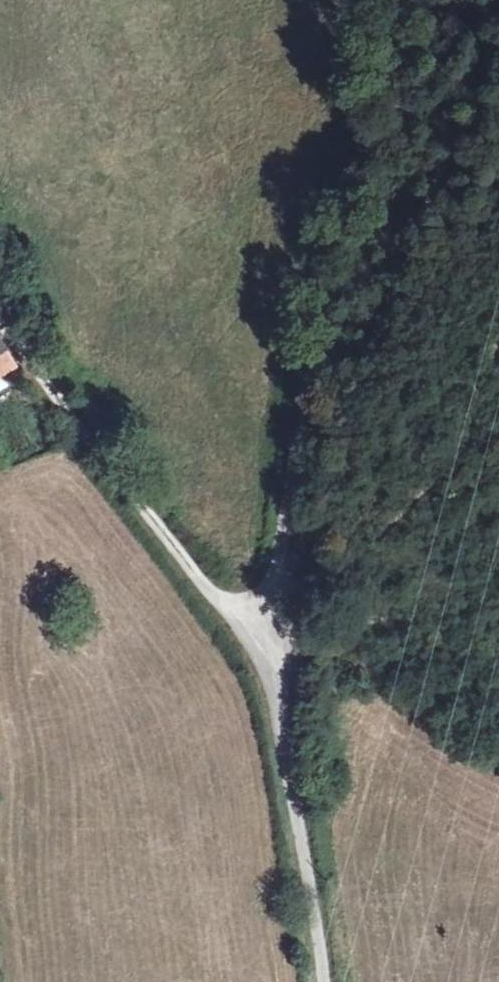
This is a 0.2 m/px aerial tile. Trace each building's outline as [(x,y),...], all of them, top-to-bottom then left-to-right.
[(20,369),(1,338),(0,339),(0,381),(20,369)]
